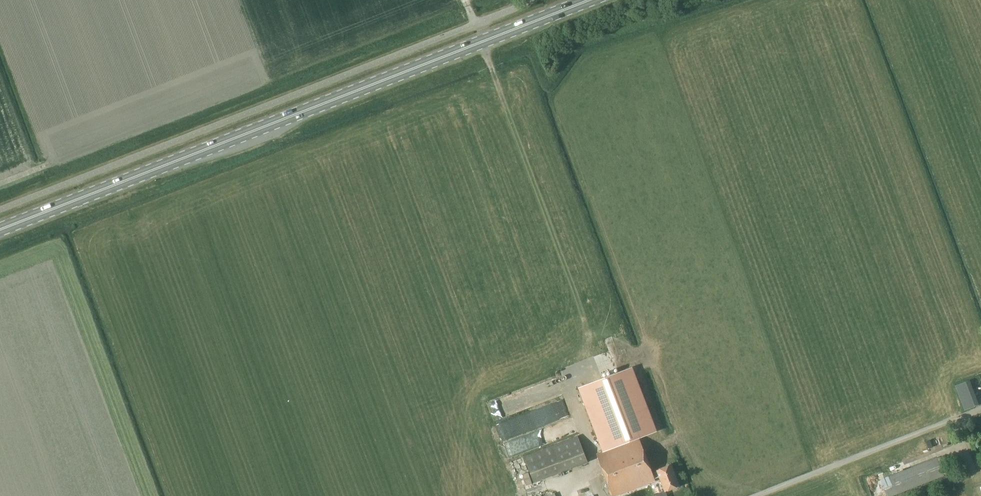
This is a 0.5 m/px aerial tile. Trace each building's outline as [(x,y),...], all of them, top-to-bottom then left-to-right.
[(583,386),(578,388),(581,394),(602,451),(639,438),(639,439),(651,434),(657,432),(632,367),(587,384),(583,386)] [(965,410),(975,406),(965,382),(955,385),(965,410)] [(534,482),(587,462),(577,435),(524,456),(534,482)] [(656,481),(639,438),(596,454),(613,495),(617,495),(656,481)] [(945,475),(937,457),(881,479),(887,495),(891,495),(945,475)] [(657,471),(652,473),(655,478),(659,477),(665,491),(679,485),(671,465),(657,471)] [(549,494),(544,481),(535,484),(522,489),(525,495),(543,495),(549,494)]
